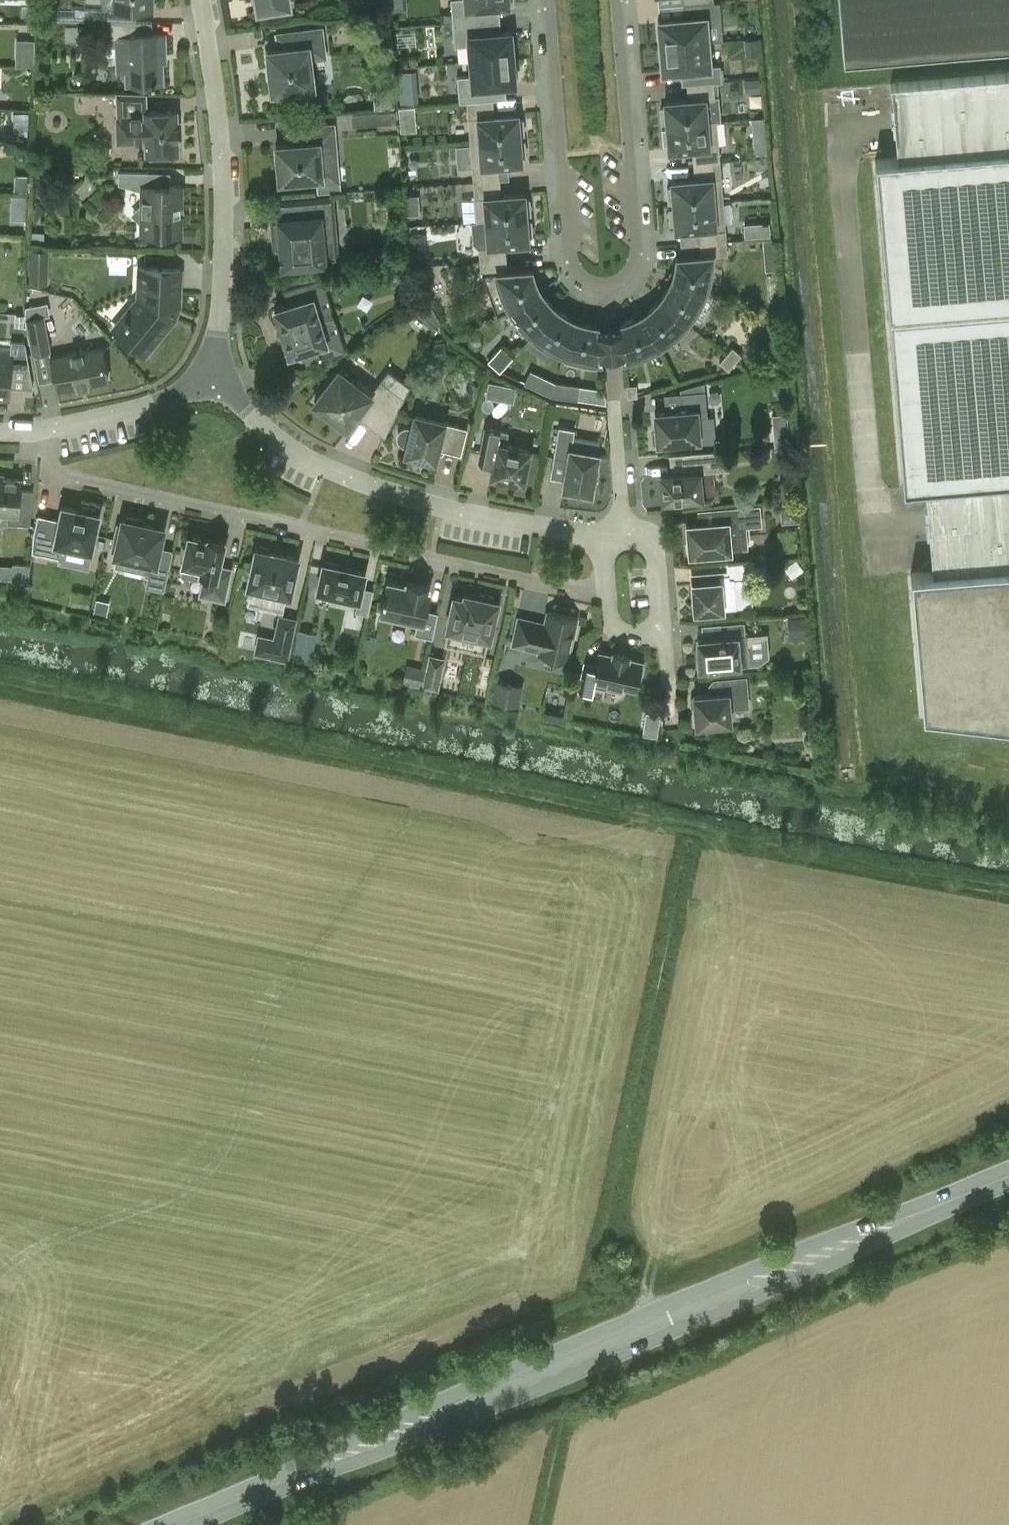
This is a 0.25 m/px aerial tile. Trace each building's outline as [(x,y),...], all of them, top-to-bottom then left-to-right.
[(151,0),(105,0),(104,5),(113,5),(113,7),(151,9),(151,0)] [(257,10),(290,5),(289,0),(256,0),(257,10)] [(388,8),(404,7),(404,0),(388,0),(388,8)] [(453,22),(481,20),(480,6),(513,3),(512,0),(451,0),(453,22)] [(843,56),(1008,42),(1008,0),(838,0),(843,56)] [(713,2),(713,1),(683,3),(684,15),(656,17),(658,45),(723,40),(720,1),(713,2)] [(463,45),(464,61),(513,57),(512,52),(515,49),(514,39),(511,37),(511,31),(483,34),(481,20),(453,22),(455,46),(463,45)] [(161,53),(165,53),(164,34),(136,35),(135,21),(109,21),(110,38),(117,38),(117,52),(126,52),(127,82),(162,81),(161,53)] [(66,26),(66,40),(86,40),(86,26),(66,26)] [(272,92),(297,88),(298,93),(302,98),(308,97),(313,92),(312,87),(314,86),(311,58),(325,57),(321,28),(276,33),(278,48),(266,49),(272,92)] [(681,84),(687,83),(721,80),(720,64),(712,64),(710,41),(723,40),(658,45),(660,74),(680,72),(681,84)] [(17,54),(17,65),(34,65),(34,55),(17,54)] [(459,102),(467,101),(492,99),(488,99),(487,85),(515,83),(514,77),(517,74),(516,65),(513,62),(513,57),(464,61),(465,76),(457,76),(459,102)] [(415,67),(397,68),(398,100),(416,100),(415,67)] [(890,82),(897,157),(875,158),(903,486),(924,484),(932,570),(910,572),(922,711),(1008,722),(1008,72),(890,82)] [(706,122),(706,121),(720,120),(717,82),(721,81),(721,80),(687,83),(689,99),(665,101),(665,107),(660,107),(662,122),(666,122),(667,125),(706,122)] [(146,152),(150,152),(150,158),(165,158),(165,152),(178,151),(176,110),(146,111),(145,94),(117,93),(118,117),(117,117),(118,142),(146,140),(146,152)] [(467,101),(470,141),(519,137),(519,134),(524,134),(523,119),(518,119),(517,113),(493,115),(492,99),(467,101)] [(391,111),(375,112),(376,124),(392,123),(391,111)] [(693,147),(694,163),(719,161),(717,145),(708,146),(706,122),(667,125),(667,128),(662,129),(663,144),(668,143),(669,149),(693,147)] [(322,169),(337,168),(333,124),(296,127),(298,143),(275,145),(278,181),(297,179),(297,184),(317,182),(316,178),(322,177),(322,169)] [(470,141),(474,181),(498,179),(497,164),(521,162),(521,155),(526,155),(524,140),(519,141),(519,137),(470,141)] [(456,164),(470,164),(470,143),(456,143),(456,164)] [(673,201),(673,205),(722,201),(719,161),(694,163),(695,178),(671,180),(672,186),(667,187),(668,202),(673,201)] [(181,186),(148,186),(148,172),(119,171),(118,183),(142,189),(142,191),(142,202),(131,213),(141,224),(141,233),(180,234),(181,186)] [(25,191),(26,172),(13,172),(13,191),(25,191)] [(477,222),(486,221),(525,217),(525,214),(530,213),(529,198),(524,199),(524,193),(500,195),(498,179),(474,181),(477,222)] [(9,192),(8,217),(24,217),(24,193),(9,192)] [(282,266),(324,262),(336,261),(331,197),(299,200),(300,216),(278,218),(278,219),(272,220),(274,239),(280,238),(282,266)] [(699,227),(701,242),(725,240),(722,201),(673,205),(674,208),(669,208),(670,223),(675,223),(675,229),(699,227)] [(479,245),(481,261),(505,259),(504,243),(528,241),(527,235),(532,235),(531,220),(526,221),(525,217),(486,221),(488,244),(479,245)] [(726,253),(725,240),(701,242),(702,254),(677,257),(676,262),(676,265),(675,268),(673,273),(672,278),(704,291),(706,286),(707,282),(709,277),(710,272),(711,267),(711,262),(712,258),(712,254),(726,253)] [(30,249),(29,282),(48,282),(49,249),(30,249)] [(482,273),(496,272),(497,277),(499,282),(500,287),(501,289),(503,294),(505,299),(507,302),(510,307),(539,289),(537,284),(535,279),(534,277),(532,273),(531,269),(506,271),(505,259),(481,261),(482,273)] [(169,313),(167,313),(170,306),(171,306),(172,306),(173,306),(175,305),(176,305),(177,304),(178,303),(178,301),(179,299),(180,269),(140,267),(139,298),(114,328),(128,339),(127,340),(144,354),(170,323),(170,322),(171,321),(171,320),(171,319),(171,318),(171,317),(170,315),(169,314),(169,313)] [(703,294),(704,291),(672,278),(670,282),(668,286),(667,288),(663,293),(661,296),(659,298),(686,321),(689,317),(692,313),(694,310),(697,305),(701,299),(703,294)] [(288,353),(303,349),(307,361),(343,350),(321,279),(285,290),(289,303),(274,307),(288,353)] [(540,290),(539,289),(510,307),(512,310),(514,314),(516,317),(519,321),(523,325),(526,328),(529,330),(532,334),(555,307),(551,303),(546,298),(543,294),(540,290)] [(425,295),(409,307),(435,332),(440,322),(425,295)] [(644,312),(641,314),(659,344),(664,341),(667,339),(674,333),(680,328),(682,326),(686,321),(659,298),(655,303),(650,307),(646,310),(644,312)] [(44,316),(40,317),(38,306),(24,308),(33,353),(50,349),(44,316)] [(559,310),(555,307),(532,334),(538,338),(543,342),(547,345),(552,348),(557,350),(563,352),(574,319),(571,317),(565,314),(561,312),(559,310)] [(624,354),(624,358),(629,357),(634,355),(639,354),(644,352),(651,349),(659,344),(641,314),(635,317),(630,319),(624,321),(621,322),(621,329),(624,354)] [(597,330),(597,324),(593,324),(587,323),(581,321),(577,320),(574,319),(563,352),(569,354),(574,356),(582,358),(585,358),(592,359),(600,360),(600,355),(597,330)] [(612,329),(597,330),(600,355),(613,355),(624,354),(621,329),(612,329)] [(11,367),(30,368),(25,342),(11,341),(10,357),(0,356),(0,396),(9,397),(11,367)] [(500,372),(501,371),(508,362),(513,357),(500,346),(487,361),(492,365),(499,370),(500,372)] [(732,346),(725,354),(735,362),(741,354),(732,346)] [(57,389),(108,379),(102,348),(51,357),(57,389)] [(728,370),(735,362),(725,354),(719,362),(728,370)] [(356,414),(384,436),(409,385),(388,369),(372,390),(358,379),(355,383),(338,370),(314,402),(346,426),(356,414)] [(524,382),(552,396),(555,382),(530,370),(524,382)] [(704,381),(680,388),(681,392),(705,390),(704,381)] [(579,385),(555,382),(552,396),(577,399),(579,385)] [(636,384),(626,385),(627,397),(637,396),(636,384)] [(697,416),(707,415),(705,390),(681,392),(679,392),(681,410),(655,412),(656,429),(653,432),(654,441),(658,445),(667,444),(670,441),(699,438),(697,416)] [(461,454),(467,427),(415,414),(406,453),(435,460),(438,448),(461,454)] [(523,482),(530,449),(506,444),(508,431),(486,426),(481,450),(494,453),(490,476),(507,479),(506,482),(520,484),(520,482),(523,482)] [(573,493),(581,494),(584,491),(591,492),(597,453),(571,448),(574,429),(558,426),(553,456),(568,458),(563,488),(570,489),(573,493)] [(662,500),(702,497),(716,496),(714,470),(728,469),(726,450),(690,453),(691,466),(678,467),(673,473),(660,474),(662,500)] [(8,512),(7,523),(30,524),(32,490),(20,490),(20,479),(2,478),(3,474),(0,474),(0,512),(8,512)] [(61,556),(64,544),(91,550),(99,513),(95,512),(96,509),(82,506),(82,510),(62,505),(59,520),(39,516),(35,534),(35,550),(61,556)] [(728,526),(762,523),(760,506),(698,511),(699,523),(688,524),(689,539),(686,541),(687,549),(690,551),(690,553),(730,549),(728,526)] [(567,507),(566,515),(588,518),(589,510),(567,507)] [(114,554),(117,554),(115,565),(149,573),(146,585),(164,589),(172,550),(159,547),(163,527),(142,523),(143,519),(127,515),(126,519),(122,518),(121,524),(117,524),(111,550),(115,551),(114,554)] [(183,563),(184,563),(181,576),(203,581),(200,594),(224,599),(231,568),(219,565),(224,541),(208,537),(208,539),(189,535),(183,563)] [(290,596),(299,557),(255,547),(247,586),(252,587),(248,603),(282,610),(285,595),(290,596)] [(695,610),(723,608),(753,606),(750,576),(755,576),(753,560),(727,562),(728,574),(720,575),(720,573),(704,574),(705,582),(693,583),(695,610)] [(373,589),(361,587),(365,571),(338,566),(339,563),(327,561),(326,563),(323,562),(317,589),(359,598),(356,610),(368,613),(373,589)] [(18,577),(18,563),(0,563),(0,576),(18,577)] [(383,593),(382,597),(384,598),(381,610),(418,618),(415,633),(432,637),(438,611),(425,609),(429,590),(426,590),(427,585),(407,580),(406,585),(387,581),(385,593),(383,593)] [(454,595),(447,628),(469,633),(465,648),(484,652),(488,637),(490,637),(491,633),(493,633),(495,624),(493,623),(498,600),(493,599),(494,595),(481,592),(480,596),(465,593),(464,597),(454,595)] [(567,659),(576,617),(548,611),(545,623),(518,617),(513,643),(540,649),(539,652),(567,659)] [(279,613),(273,641),(291,645),(297,618),(279,613)] [(787,614),(786,636),(798,636),(799,615),(787,614)] [(697,658),(697,660),(698,668),(707,668),(707,666),(740,663),(737,644),(745,643),(743,620),(720,622),(722,636),(697,638),(698,651),(698,654),(697,656),(697,658)] [(298,630),(292,661),(310,664),(317,633),(298,630)] [(640,665),(641,661),(627,658),(628,655),(614,652),(613,655),(599,652),(597,664),(584,661),(578,688),(592,691),(595,679),(606,681),(605,686),(622,690),(623,685),(635,688),(637,679),(640,680),(643,665),(640,665)] [(429,654),(422,685),(438,689),(445,657),(429,654)] [(413,684),(418,666),(402,662),(398,681),(413,684)] [(730,707),(748,705),(745,677),(721,679),(722,692),(694,695),(691,698),(691,705),(695,708),(697,724),(731,721),(730,707)] [(495,679),(490,699),(505,702),(509,682),(495,679)] [(640,734),(655,735),(656,711),(642,710),(640,734)]
